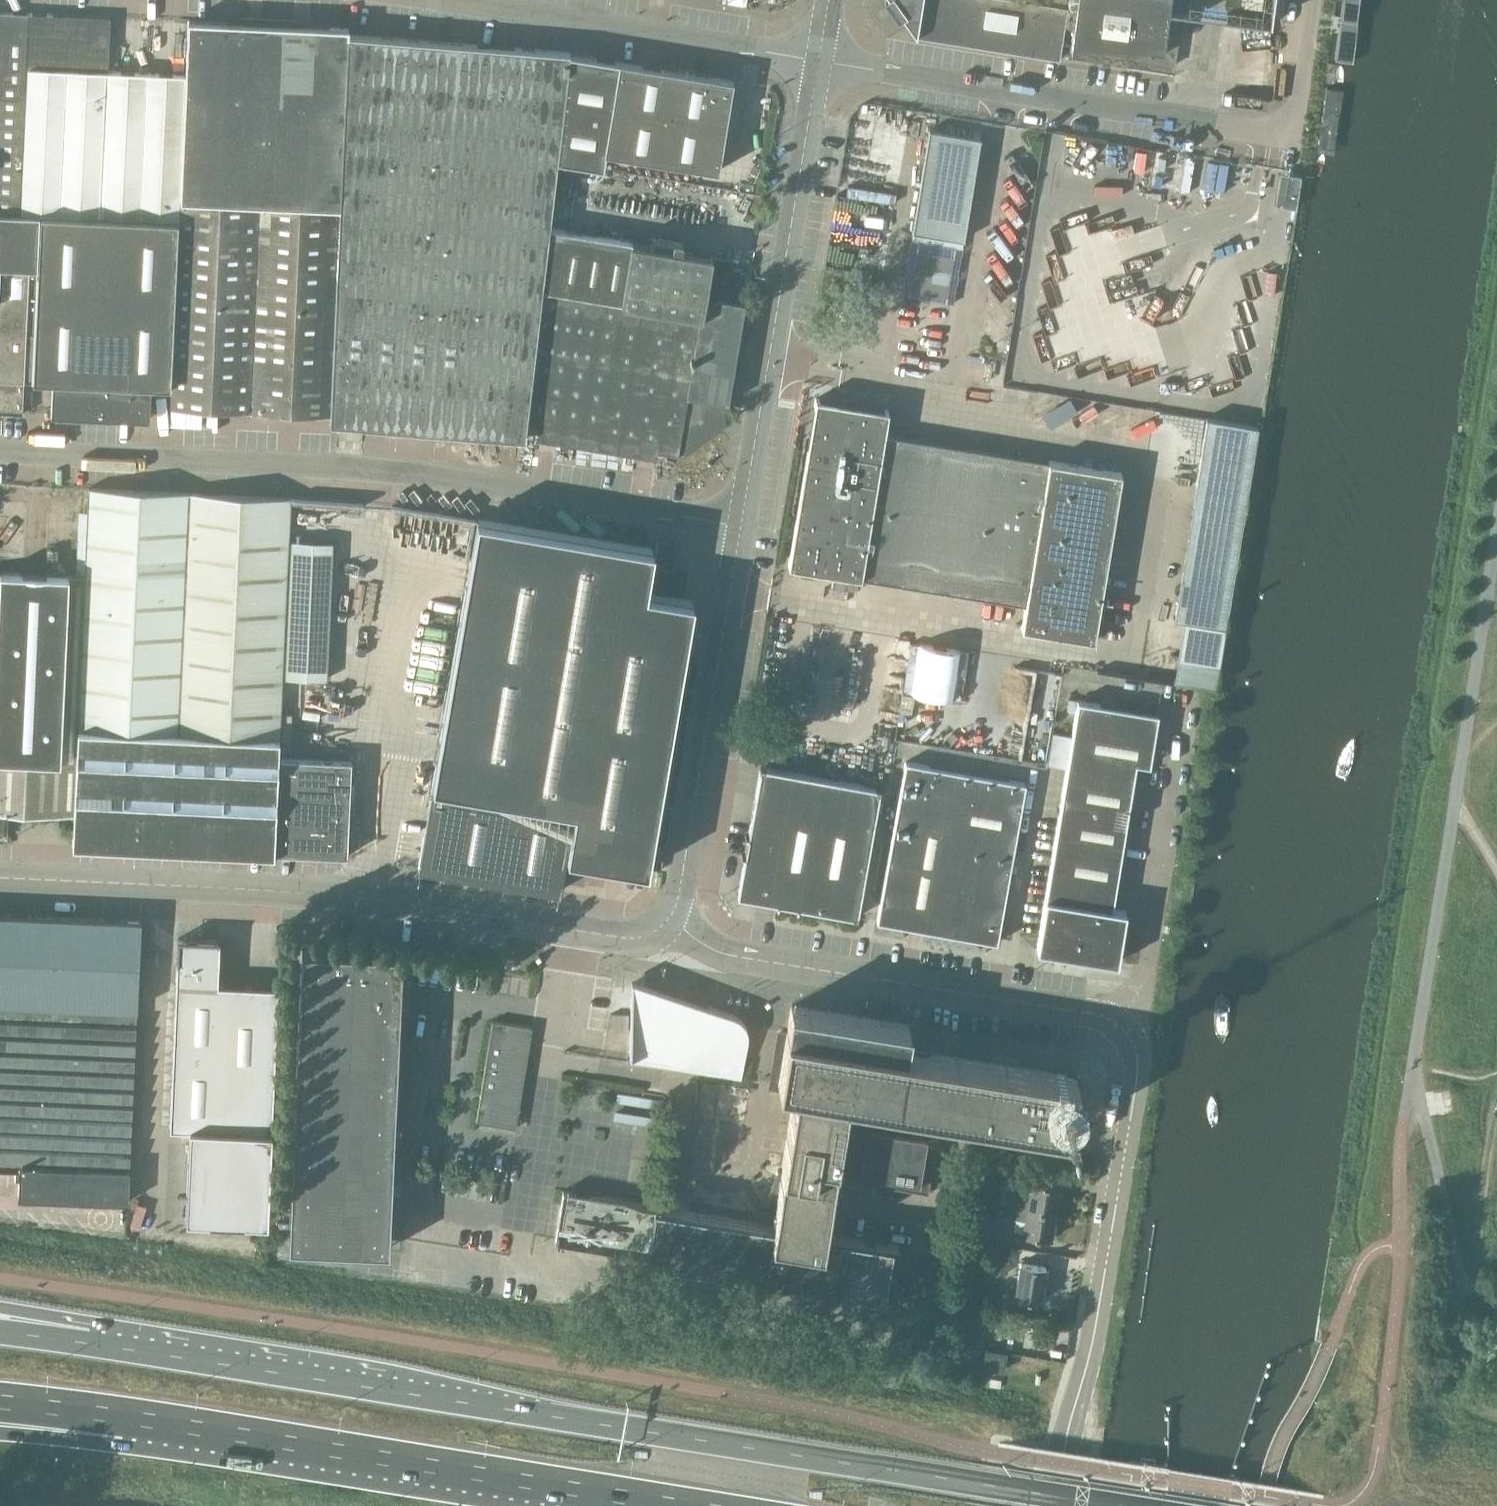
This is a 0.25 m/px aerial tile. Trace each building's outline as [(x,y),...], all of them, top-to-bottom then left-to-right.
[(1059,59),(1067,7),(1023,0),(891,0),(916,35),(916,36),(1059,59)] [(1070,49),(1084,50),(1088,47),(1093,48),(1096,52),(1097,52),(1097,51),(1101,48),(1106,49),(1109,54),(1110,53),(1114,50),(1119,51),(1122,56),(1123,55),(1127,52),(1132,53),(1135,57),(1148,59),(1150,47),(1168,50),(1168,47),(1175,48),(1173,64),(1175,65),(1183,11),(1184,0),(1077,0),(1070,49)] [(19,212),(29,13),(0,12),(0,211),(19,212)] [(39,213),(180,220),(180,199),(186,75),(108,71),(111,18),(29,13),(19,212),(39,213)] [(186,75),(180,199),(340,206),(348,36),(348,27),(189,22),(186,75)] [(340,206),(331,416),(331,423),(525,439),(526,430),(549,232),(558,161),(570,53),(570,52),(348,35),(340,206)] [(1330,46),(1322,99),(1339,101),(1346,48),(1330,46)] [(641,65),(619,61),(612,60),(584,56),(570,53),(558,161),(602,168),(604,152),(719,171),(734,80),(730,80),(695,74),(679,71),(661,68),(660,68),(641,65)] [(1339,107),(1327,106),(1317,177),(1329,179),(1339,107)] [(930,129),(913,231),(964,239),(981,138),(930,129)] [(1166,153),(1156,151),(1151,187),(1189,193),(1195,157),(1185,156),(1166,153)] [(1289,174),(1285,198),(1297,200),(1301,176),(1289,174)] [(171,409),(331,416),(340,206),(180,199),(180,220),(172,387),(171,409)] [(32,382),(39,213),(19,212),(0,211),(0,413),(23,414),(25,381),(32,382)] [(53,383),(51,415),(150,419),(151,386),(172,387),(180,220),(39,213),(32,382),(53,383)] [(651,245),(631,242),(549,232),(526,430),(542,433),(537,441),(657,460),(658,452),(678,456),(678,454),(719,426),(719,421),(725,422),(735,362),(744,366),(743,344),(738,343),(750,263),(681,250),(683,241),(652,236),(651,245)] [(954,258),(917,251),(910,291),(947,298),(954,258)] [(1022,628),(1095,640),(1122,473),(885,434),(889,410),(816,398),(789,566),(1026,604),(1022,628)] [(1207,418),(1196,484),(1247,493),(1258,426),(1207,418)] [(73,845),(275,855),(275,852),(290,498),(89,488),(85,575),(0,572),(0,834),(4,835),(5,811),(74,815),(73,845)] [(559,889),(558,891),(560,891),(566,855),(647,869),(693,600),(646,592),(653,548),(477,518),(419,866),(420,866),(420,865),(559,889)] [(1158,713),(1078,700),(1037,950),(1118,963),(1126,912),(1126,911),(1112,908),(1136,763),(1150,765),(1158,713)] [(280,758),(275,852),(347,855),(352,761),(280,758)] [(906,761),(877,921),(997,943),(1026,783),(906,761)] [(796,910),(798,910),(799,907),(858,917),(881,788),(761,767),(749,835),(746,835),(745,836),(748,837),(745,855),(742,854),(742,856),(745,857),(738,896),(777,903),(777,906),(778,906),(779,903),(797,907),(796,910)] [(19,1166),(18,1197),(128,1202),(141,920),(122,920),(122,919),(121,919),(0,914),(0,1165),(19,1166)] [(220,940),(178,938),(177,962),(170,1128),(190,1129),(186,1219),(267,1222),(278,987),(218,984),(220,942),(220,940)] [(302,951),(289,1245),(389,1249),(402,956),(402,954),(400,953),(398,953),(382,953),(328,950),(312,950),(312,949),(304,949),(302,949),(302,951)] [(631,995),(630,1062),(741,1081),(748,1039),(748,1037),(748,1035),(748,1033),(747,1031),(747,1029),(746,1027),(745,1026),(744,1024),(743,1022),(741,1021),(740,1019),(738,1018),(737,1017),(735,1016),(733,1015),(708,1007),(707,1009),(632,983),(632,995),(631,995)] [(787,1033),(785,1033),(781,1032),(776,1060),(782,1061),(779,1083),(796,1086),(773,1225),(564,1191),(555,1242),(891,1296),(899,1245),(824,1233),(834,1176),(928,1191),(938,1132),(843,1116),(847,1094),(1069,1131),(1077,1077),(906,1049),(910,1025),(792,1006),(788,1030),(787,1030),(787,1033)] [(493,1021),(490,1040),(489,1044),(477,1121),(516,1128),(533,1027),(493,1021)] [(991,1182),(992,1178),(993,1170),(994,1166),(970,1162),(967,1178),(991,1182)] [(1005,1204),(1017,1206),(1027,1208),(1055,1212),(1055,1209),(1056,1204),(1059,1185),(1032,1181),(1029,1195),(1019,1193),(1007,1191),(1005,1204)] [(1055,1212),(1027,1208),(1017,1206),(1005,1204),(1003,1216),(1015,1218),(1025,1220),(1023,1234),(1050,1239),(1053,1223),(1054,1218),(1055,1212)] [(1007,1274),(1009,1261),(1009,1259),(1010,1252),(1011,1249),(990,1246),(989,1258),(997,1259),(995,1272),(1007,1274)] [(1013,1297),(1040,1301),(1046,1266),(1018,1262),(1013,1297)] [(983,1367),(1003,1370),(1006,1352),(986,1349),(983,1367)]
